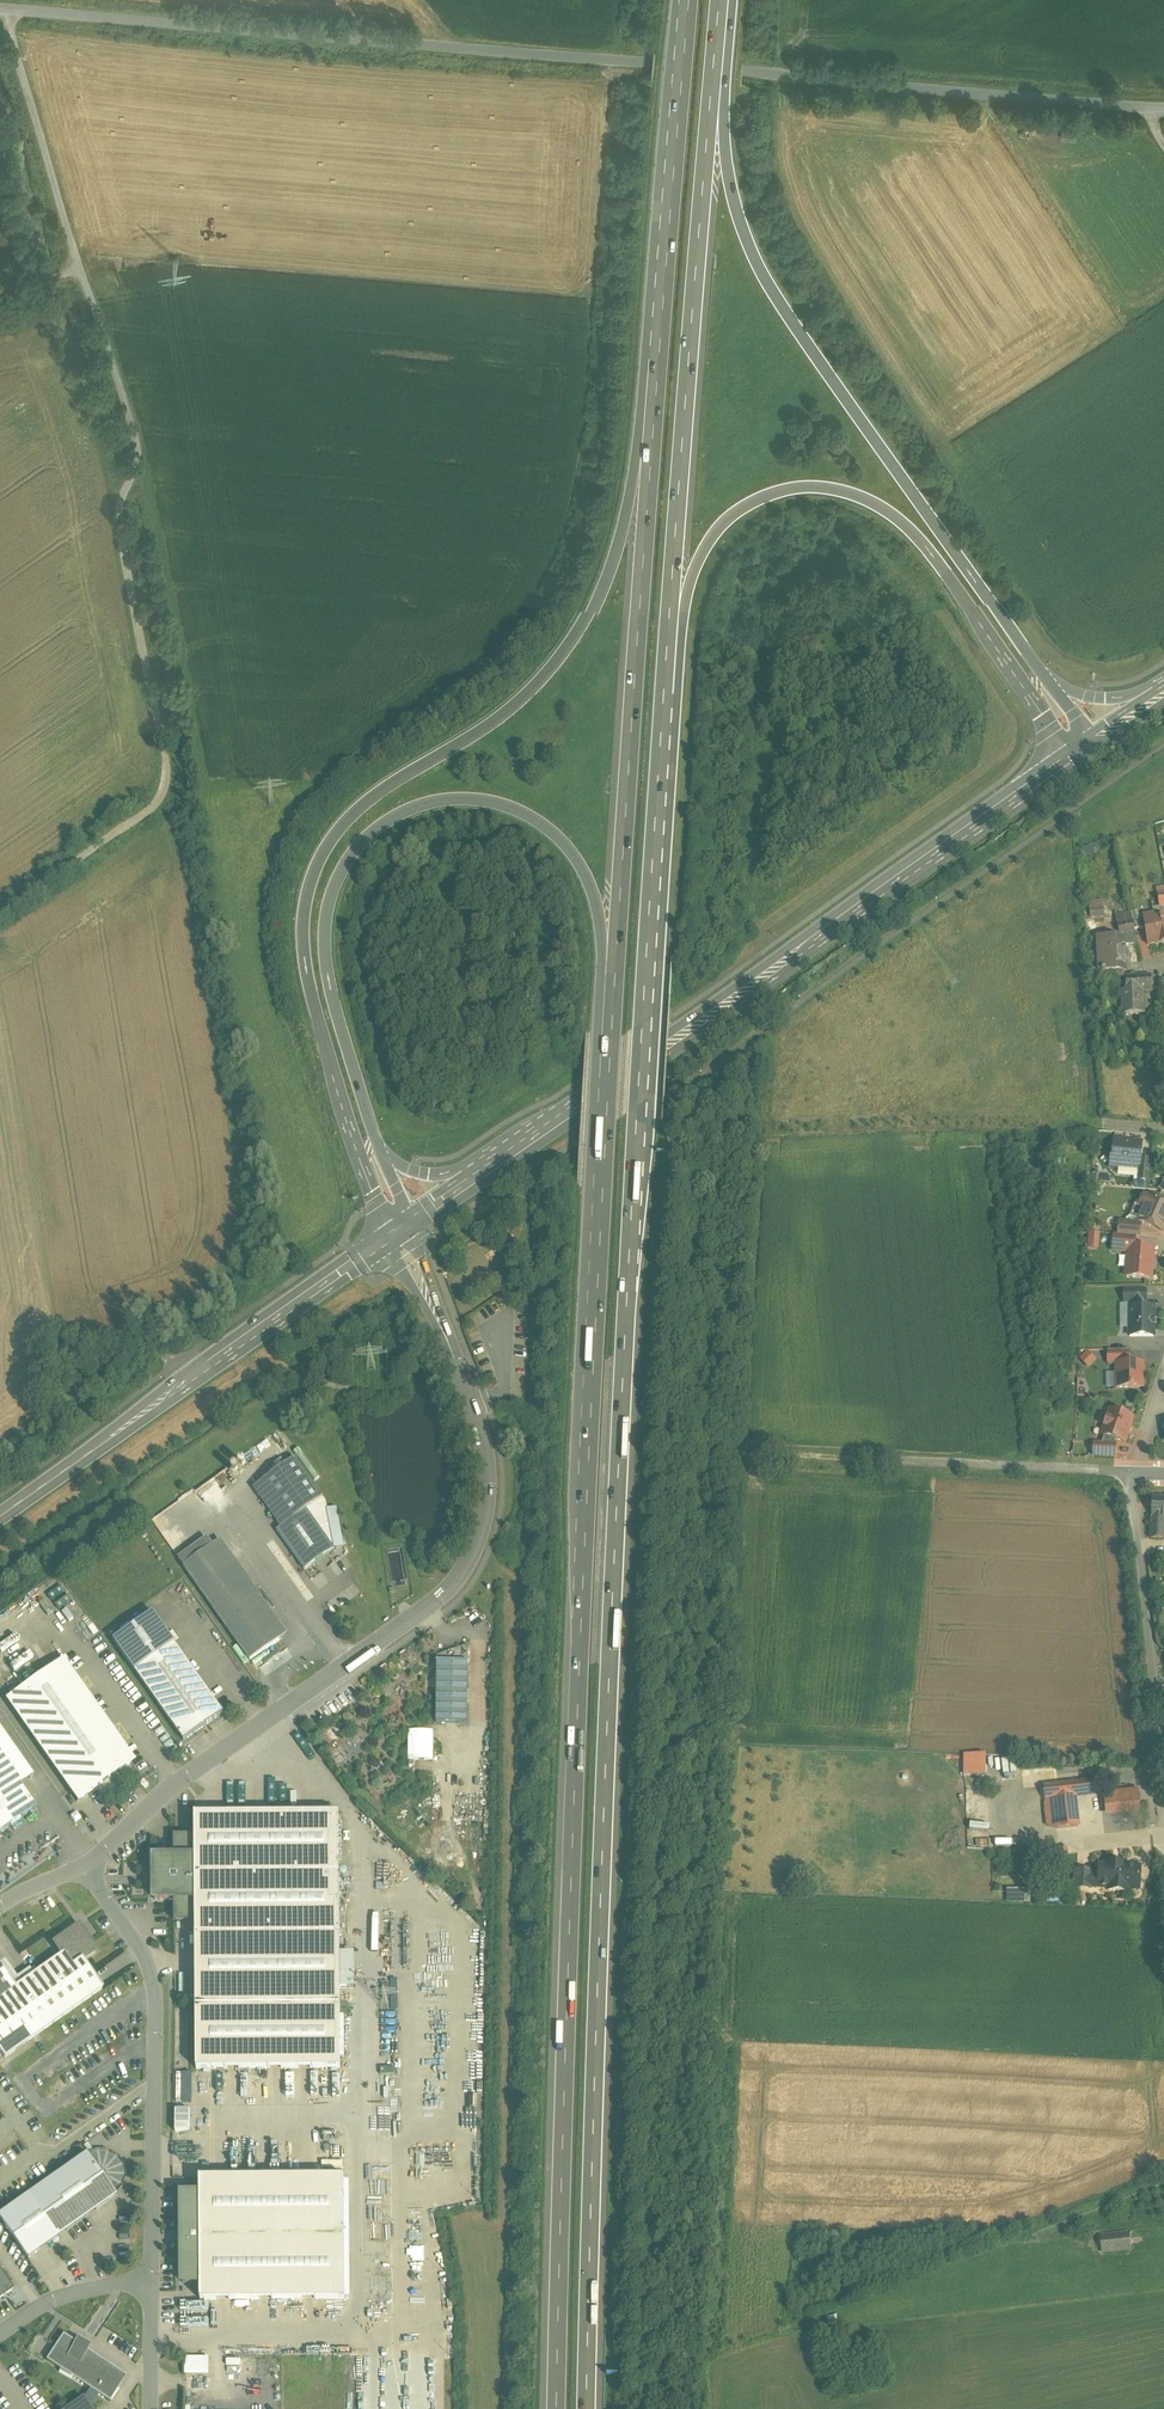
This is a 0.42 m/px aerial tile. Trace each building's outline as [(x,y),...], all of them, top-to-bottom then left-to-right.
[(1157,890),(1159,902),(1152,903),(1153,909),(1163,907),(1163,889),(1157,890)] [(1104,901),(1090,902),(1091,918),(1105,917),(1104,901)] [(1138,912),(1131,913),(1135,930),(1142,929),(1138,912)] [(1131,913),(1116,917),(1120,936),(1120,937),(1135,933),(1135,930),(1131,913)] [(1155,919),(1155,916),(1143,918),(1148,945),(1158,944),(1163,943),(1163,917),(1155,919)] [(1117,939),(1099,940),(1100,972),(1107,972),(1123,971),(1126,971),(1124,946),(1138,945),(1135,933),(1120,937),(1120,936),(1116,937),(1117,939)] [(1151,976),(1126,978),(1127,992),(1123,992),(1124,1013),(1143,1012),(1142,992),(1152,991),(1151,976)] [(1142,1144),(1115,1142),(1113,1159),(1111,1158),(1110,1168),(1120,1169),(1120,1167),(1139,1169),(1140,1169),(1140,1160),(1142,1144)] [(1152,1161),(1140,1160),(1140,1169),(1139,1169),(1138,1181),(1149,1182),(1152,1161)] [(1146,1197),(1144,1197),(1141,1204),(1140,1205),(1141,1207),(1144,1208),(1139,1222),(1141,1223),(1163,1233),(1163,1232),(1163,1205),(1146,1197)] [(1138,1203),(1131,1218),(1127,1221),(1127,1224),(1137,1225),(1139,1226),(1141,1223),(1139,1222),(1144,1208),(1141,1207),(1140,1205),(1141,1204),(1138,1203)] [(1127,1224),(1120,1223),(1119,1236),(1136,1238),(1140,1238),(1141,1226),(1139,1226),(1137,1225),(1127,1224)] [(1097,1235),(1090,1235),(1088,1249),(1096,1249),(1097,1235)] [(1119,1236),(1114,1236),(1113,1252),(1121,1253),(1122,1245),(1135,1246),(1136,1238),(1119,1236)] [(1154,1251),(1131,1249),(1130,1267),(1127,1270),(1126,1278),(1151,1280),(1154,1251)] [(1149,1292),(1125,1292),(1125,1309),(1128,1309),(1149,1309),(1149,1292)] [(1149,1309),(1128,1309),(1129,1343),(1159,1343),(1159,1309),(1149,1309)] [(1130,1351),(1108,1351),(1108,1366),(1116,1366),(1116,1365),(1130,1365),(1130,1351)] [(1093,1359),(1088,1354),(1082,1360),(1086,1366),(1093,1359)] [(1130,1365),(1116,1365),(1116,1366),(1117,1389),(1143,1389),(1143,1365),(1130,1365)] [(1133,1419),(1110,1411),(1102,1436),(1125,1443),(1133,1419)] [(1116,1445),(1094,1444),(1094,1457),(1115,1457),(1116,1445)] [(296,1460),(262,1484),(289,1523),(277,1532),(305,1571),(335,1550),(326,1503),(296,1460)] [(1153,1499),(1152,1540),(1163,1540),(1163,1537),(1163,1499),(1153,1499)] [(280,1641),(214,1547),(185,1568),(251,1662),(280,1641)] [(224,1714),(156,1616),(117,1644),(184,1741),(224,1714)] [(469,1663),(437,1663),(437,1664),(438,1664),(437,1724),(467,1724),(468,1664),(469,1664),(469,1663)] [(62,1665),(12,1699),(82,1799),(131,1764),(62,1665)] [(433,1732),(409,1732),(409,1761),(433,1761),(433,1732)] [(8,1742),(0,1747),(0,1759),(20,1787),(33,1778),(8,1742)] [(11,1828),(15,1832),(25,1825),(21,1821),(36,1810),(20,1787),(0,1759),(0,1835),(11,1828)] [(1096,1782),(1044,1787),(1048,1828),(1058,1830),(1079,1828),(1076,1798),(1098,1796),(1096,1782)] [(1128,1792),(1108,1794),(1112,1834),(1134,1831),(1132,1818),(1131,1818),(1128,1792)] [(77,1813),(71,1817),(75,1823),(81,1819),(77,1813)] [(339,1815),(195,1816),(196,1838),(196,1922),(196,1937),(341,1936),(339,1815)] [(196,1838),(176,1838),(176,1859),(155,1859),(155,1901),(176,1901),(176,1922),(196,1922),(196,1838)] [(1126,1865),(1106,1864),(1105,1867),(1100,1866),(1099,1875),(1092,1875),(1091,1888),(1108,1889),(1108,1892),(1129,1893),(1129,1890),(1140,1891),(1141,1869),(1126,1868),(1126,1865)] [(1092,1872),(1076,1872),(1075,1889),(1091,1890),(1091,1888),(1092,1875),(1092,1872)] [(1030,1893),(1008,1893),(1008,1903),(1030,1903),(1030,1893)] [(79,1928),(55,1944),(63,1955),(74,1947),(83,1960),(96,1951),(79,1928)] [(341,1936),(196,1937),(197,2070),(341,2069),(341,1936)] [(63,1955),(24,1982),(53,2024),(103,1989),(83,1960),(74,1947),(63,1955)] [(15,1988),(0,1966),(0,2052),(5,2059),(53,2024),(24,1982),(15,1988)] [(177,2073),(176,2102),(192,2102),(193,2073),(177,2073)] [(205,2135),(205,2110),(176,2110),(176,2134),(205,2135)] [(87,2154),(28,2196),(60,2239),(117,2197),(115,2194),(122,2187),(125,2177),(124,2166),(117,2158),(108,2152),(98,2152),(88,2156),(87,2154)] [(200,2285),(200,2299),(341,2297),(339,2180),(199,2182),(199,2196),(200,2285)] [(28,2196),(0,2217),(0,2219),(30,2260),(60,2239),(28,2196)] [(200,2285),(199,2196),(183,2196),(183,2285),(200,2285)] [(1131,2250),(1129,2231),(1100,2234),(1102,2253),(1131,2250)] [(14,2291),(0,2271),(0,2301),(14,2291)] [(180,2306),(180,2327),(209,2327),(209,2307),(180,2306)] [(76,2343),(64,2335),(46,2361),(61,2371),(60,2373),(72,2379),(73,2378),(91,2390),(85,2402),(89,2408),(98,2395),(110,2403),(127,2377),(88,2351),(88,2350),(88,2349),(78,2340),(77,2340),(76,2343)] [(209,2376),(209,2358),(186,2358),(186,2376),(209,2376)] [(89,2408),(85,2402),(83,2400),(71,2408),(90,2408),(89,2408)]
